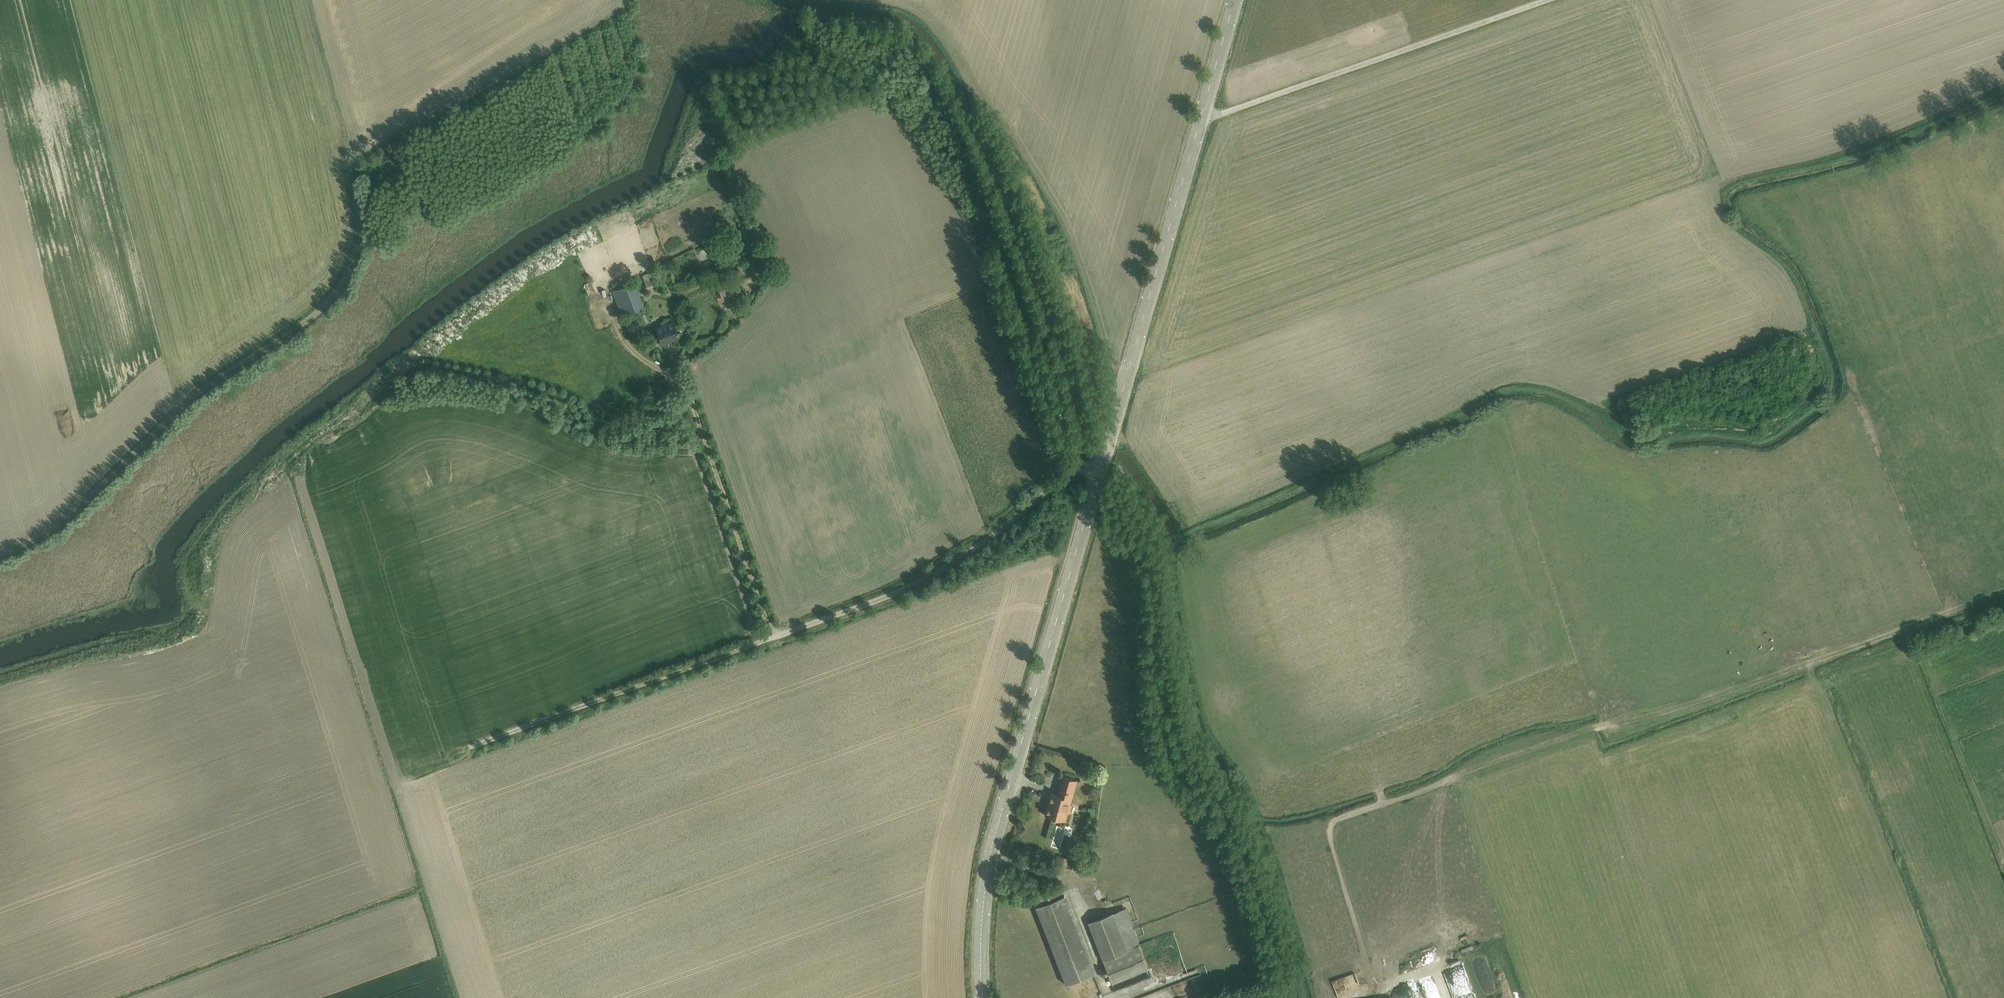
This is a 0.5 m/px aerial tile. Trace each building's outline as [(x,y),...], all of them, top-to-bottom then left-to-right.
[(742,230),(734,235),(743,252),(751,247),(742,230)] [(730,236),(723,240),(732,257),(739,254),(730,236)] [(719,252),(716,243),(715,242),(706,247),(711,257),(720,253),(719,252)] [(651,272),(642,275),(647,289),(657,285),(651,272)] [(616,286),(610,288),(612,292),(613,291),(621,315),(644,307),(635,282),(617,288),(616,286)] [(655,329),(651,330),(655,343),(660,341),(661,345),(680,338),(673,320),(666,323),(665,320),(661,322),(662,324),(655,327),(655,329)] [(1051,793),(1045,814),(1065,820),(1067,812),(1069,813),(1072,803),(1070,803),(1071,798),(1073,793),(1077,779),(1063,776),(1059,789),(1057,794),(1051,793)] [(1058,855),(1056,863),(1057,864),(1057,865),(1063,867),(1063,865),(1066,866),(1068,857),(1058,855)] [(1060,884),(1031,896),(1065,984),(1096,972),(1066,894),(1064,894),(1060,884)] [(1126,906),(1087,922),(1111,983),(1150,968),(1126,906)] [(1502,954),(1499,943),(1487,946),(1490,957),(1502,954)] [(1203,972),(1187,977),(1192,990),(1207,985),(1203,972)] [(1152,975),(1114,990),(1116,994),(1154,980),(1152,975)] [(1436,975),(1413,983),(1417,997),(1443,997),(1436,975)] [(1396,997),(1415,997),(1412,986),(1395,991),(1396,997)]
